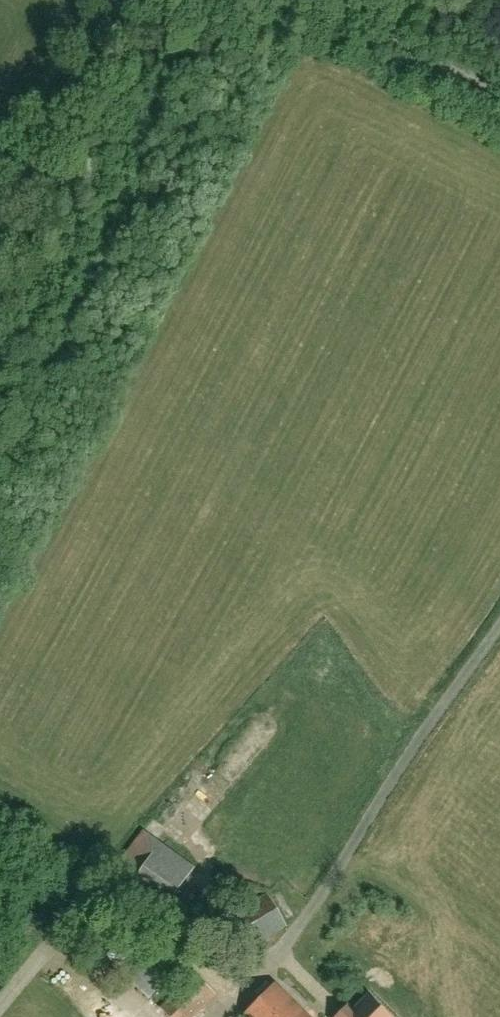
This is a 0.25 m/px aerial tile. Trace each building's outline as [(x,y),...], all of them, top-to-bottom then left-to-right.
[(158,917),(194,867),(143,830),(137,837),(136,836),(135,840),(132,841),(113,867),(131,880),(123,892),(158,917)] [(245,952),(286,925),(265,894),(225,920),(245,952)] [(148,999),(173,974),(130,931),(105,956),(148,999)] [(214,994),(193,973),(159,1007),(169,1016),(192,1016),(214,994)] [(274,982),(241,1015),(243,1016),(309,1016),(274,982)] [(342,1016),(386,1016),(367,998),(352,1013),(349,1010),(342,1016)]
